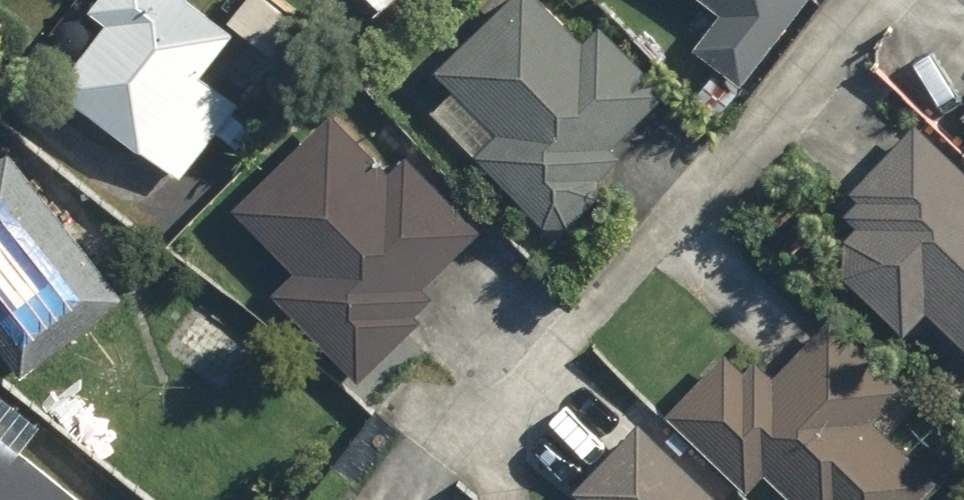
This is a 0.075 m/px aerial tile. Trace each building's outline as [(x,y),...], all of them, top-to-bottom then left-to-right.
[(177,174),(237,100),(197,69),(231,27),(197,0),(86,0),(104,15),(51,79),(177,174)] [(380,9),(389,0),(371,0),(380,9)] [(495,126),(472,148),(542,221),(566,221),(596,190),(597,173),(620,151),(612,142),(665,87),(597,19),(580,36),(546,0),(498,0),(432,63),(495,126)] [(739,77),(799,0),(711,0),(718,6),(692,41),(739,77)] [(331,106),(229,202),(293,266),(270,287),(357,377),(418,316),(414,310),(431,291),(423,284),(477,227),(405,152),(389,166),(331,106)] [(916,119),(848,187),(857,196),(843,208),(855,222),(842,233),(840,270),(903,330),(926,307),(963,344),(963,165),(916,119)] [(221,123),(202,147),(214,157),(234,134),(221,123)] [(21,368),(123,293),(9,139),(0,145),(0,341),(21,368)] [(830,313),(773,374),(755,356),(743,368),(724,351),(667,409),(746,486),(764,467),(796,499),(913,499),(934,477),(871,417),(902,384),(830,313)] [(636,417),(571,486),(580,495),(575,499),(723,499),(636,417)] [(692,441),(674,426),(663,437),(681,452),(692,441)] [(0,431),(0,499),(86,499),(0,431)] [(340,499),(361,499),(349,489),(340,499)]
